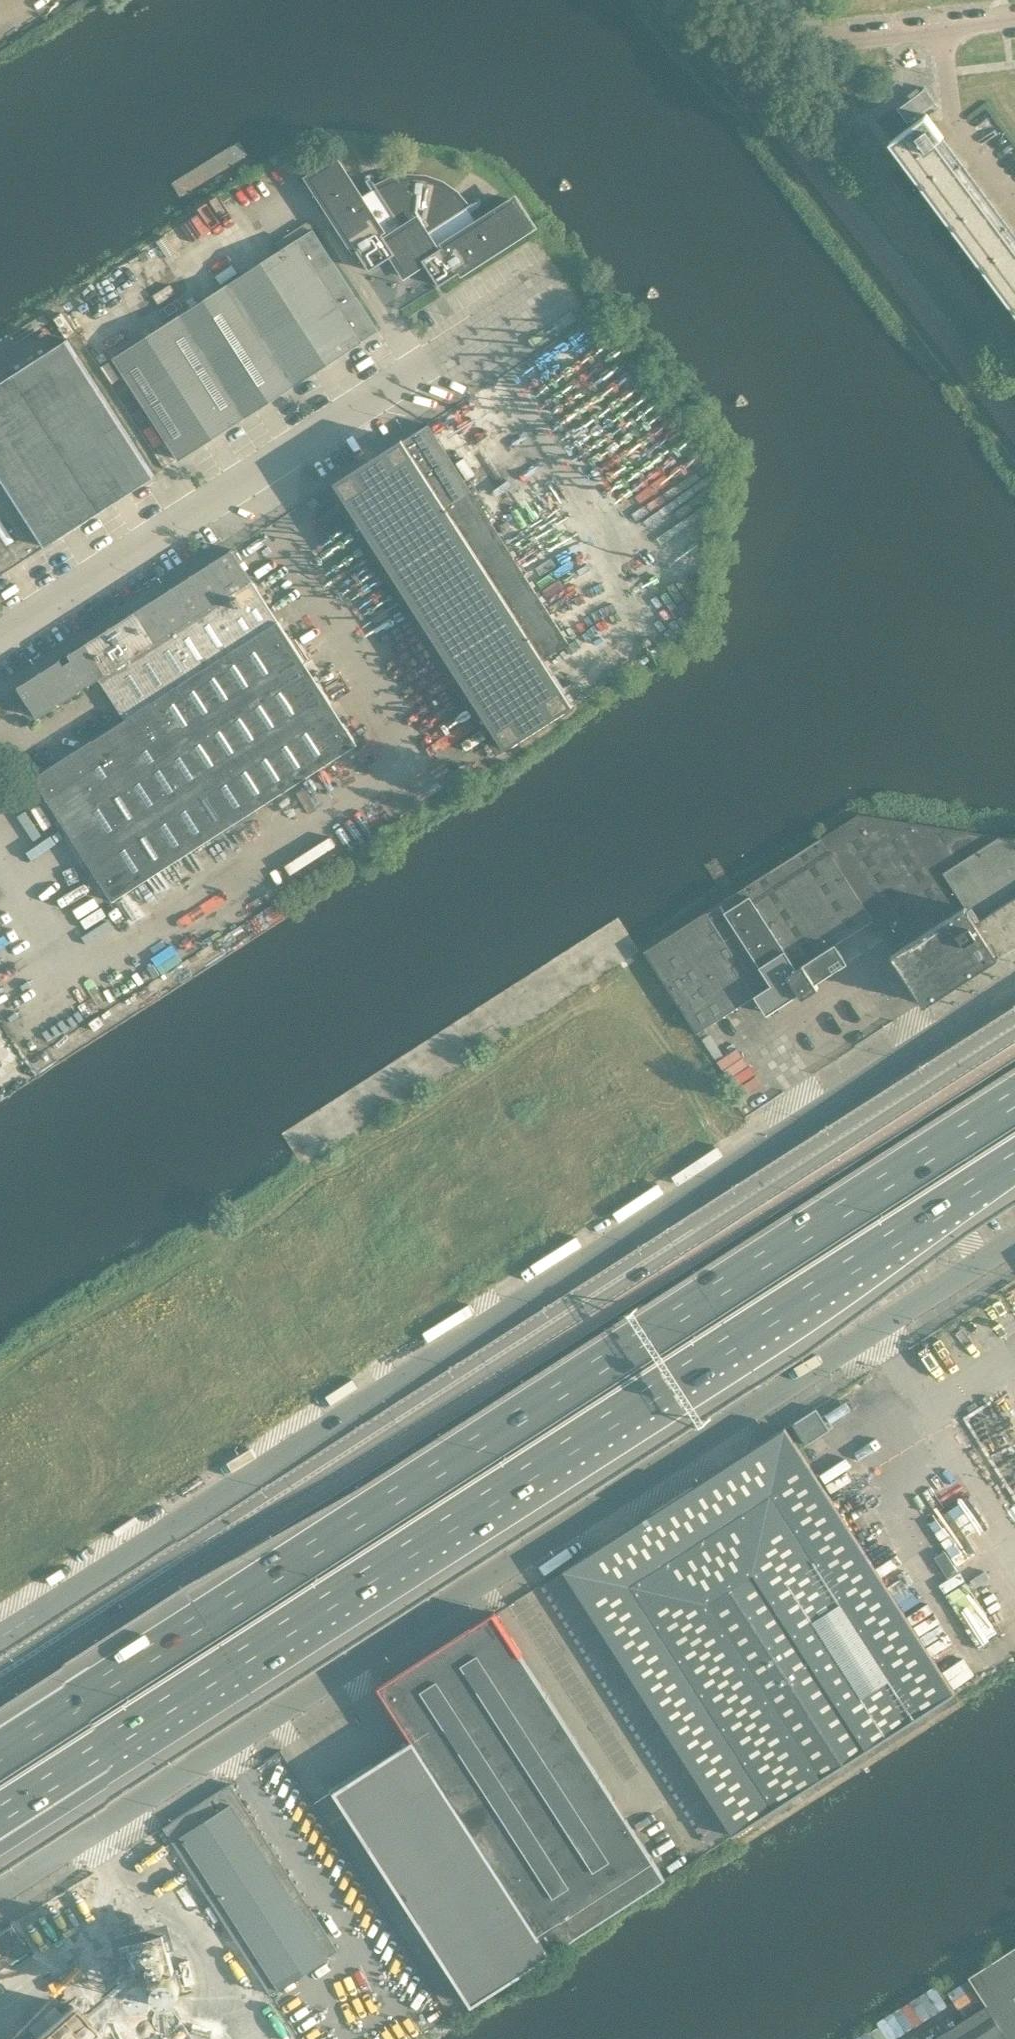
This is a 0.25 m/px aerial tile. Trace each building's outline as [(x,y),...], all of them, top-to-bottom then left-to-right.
[(1010,228),(942,137),(943,136),(927,113),(921,118),(918,114),(935,102),(924,87),(923,88),(924,89),(899,108),(898,107),(897,108),(907,122),(910,120),(913,124),(910,126),(890,140),(982,263),(1014,308),(1014,234),(1010,228)] [(478,223),(467,206),(466,207),(455,194),(441,185),(426,179),(409,177),(393,180),(378,187),(377,186),(359,197),(336,161),(310,177),(369,270),(394,254),(402,266),(403,264),(410,266),(411,268),(423,260),(439,285),(532,225),(515,200),(478,223)] [(357,295),(313,230),(296,241),(296,240),(227,284),(293,384),(361,342),(361,341),(377,331),(377,330),(378,329),(356,295),(357,295)] [(114,357),(179,459),(246,416),(245,415),(293,384),(227,284),(114,357)] [(55,538),(154,475),(67,339),(0,381),(0,453),(55,538)] [(335,483),(327,488),(496,754),(572,705),(543,659),(568,643),(428,424),(403,440),(402,439),(335,482),(335,483)] [(0,472),(0,573),(33,552),(25,540),(38,532),(0,472)] [(38,532),(25,540),(33,552),(46,544),(38,532)] [(61,658),(18,685),(27,700),(22,704),(28,714),(34,710),(39,718),(81,691),(80,689),(88,684),(89,686),(100,679),(125,719),(34,777),(114,900),(358,743),(232,548),(69,653),(72,659),(64,664),(61,658)] [(1014,945),(1014,838),(858,813),(722,901),(643,952),(695,1033),(755,995),(767,1013),(799,992),(802,997),(818,987),(815,982),(847,961),(835,942),(872,919),(893,952),(892,954),(924,1004),(1014,945)] [(1000,1311),(1006,1321),(1007,1320),(1014,1332),(1014,1289),(1005,1296),(1011,1304),(1000,1311)] [(891,1409),(884,1397),(868,1373),(813,1408),(814,1409),(791,1424),(804,1444),(834,1425),(844,1440),(891,1409)] [(954,1693),(810,1467),(784,1426),(563,1569),(733,1834),(774,1808),(954,1693)] [(914,1583),(896,1591),(903,1607),(921,1599),(914,1583)] [(380,1686),(414,1739),(373,1765),(372,1765),(373,1766),(335,1790),(344,1804),(472,2003),(550,1952),(664,1879),(493,1613),(380,1686)] [(165,1830),(270,1994),(278,1989),(278,1990),(329,1957),(328,1956),(337,1950),(230,1784),(222,1789),(221,1788),(171,1820),(174,1825),(165,1830)] [(120,1954),(125,1952),(132,1980),(129,1981),(134,2003),(183,1989),(177,1968),(174,1969),(168,1947),(173,1946),(167,1923),(116,1936),(120,1954)] [(9,1924),(0,1930),(0,1964),(5,1961),(9,1967),(11,1966),(10,1965),(29,1954),(21,1941),(24,1939),(23,1937),(20,1939),(9,1924)] [(968,1976),(986,2004),(1008,2038),(1014,2038),(1014,1946),(968,1976)] [(986,2004),(986,2005),(968,1977),(948,1989),(966,2017),(932,2038),(1008,2038),(986,2004)] [(93,2029),(71,2005),(33,2038),(82,2038),(93,2029)]
